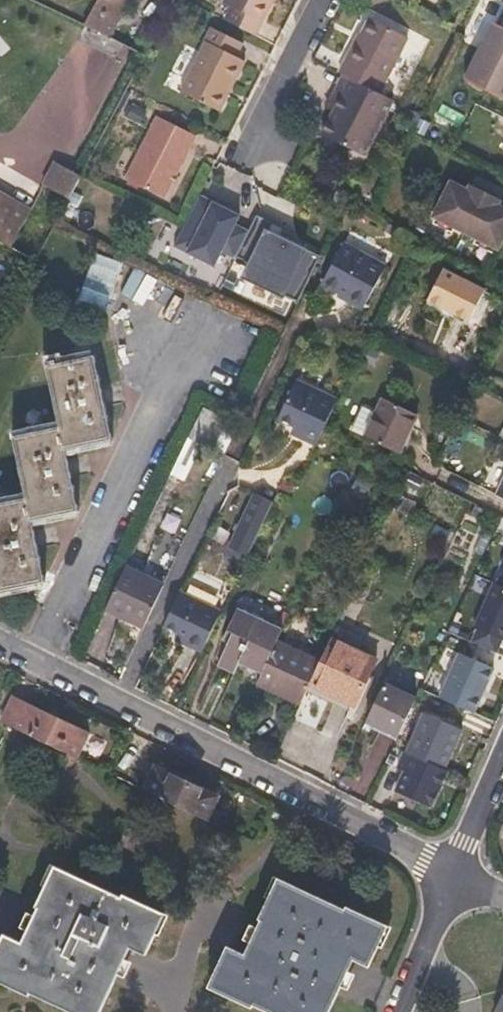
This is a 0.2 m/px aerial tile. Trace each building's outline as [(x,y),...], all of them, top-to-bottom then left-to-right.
[(130,0),(112,0),(108,7),(99,2),(83,30),(106,43),(130,0)] [(275,0),(231,0),(228,6),(232,8),(225,23),(256,39),(275,0)] [(485,88),(502,97),(502,27),(492,22),(466,76),(465,79),(485,88)] [(389,82),(409,43),(372,24),(353,62),(350,60),(342,75),(348,78),(382,95),(389,82)] [(218,116),(245,64),(236,60),(242,49),(212,34),(206,45),(208,48),(182,98),(218,116)] [(182,46),(171,84),(184,88),(195,50),(182,46)] [(348,78),(341,92),(333,107),(339,111),(326,137),(368,157),(395,102),(382,95),(348,78)] [(143,125),(148,113),(135,106),(133,109),(130,107),(125,115),(143,125)] [(166,200),(197,137),(160,118),(129,181),(166,200)] [(70,200),(81,180),(82,178),(56,163),(44,185),(70,200)] [(502,241),(502,209),(498,206),(501,199),(470,184),(467,191),(449,182),(433,217),(500,248),(502,241)] [(0,194),(0,242),(11,247),(30,211),(0,194)] [(240,220),(200,200),(175,249),(214,270),(222,255),(236,262),(236,260),(252,268),(246,280),(297,306),(319,261),(302,252),(301,254),(279,243),(285,232),(257,218),(249,236),(235,229),(240,220)] [(363,311),(388,266),(345,244),(323,285),(344,298),(344,301),(363,311)] [(471,322),(486,290),(444,269),(429,301),(471,322)] [(65,449),(112,439),(95,356),(48,366),(61,428),(15,437),(28,500),(0,504),(0,592),(44,583),(32,521),(78,512),(65,449)] [(314,446),(335,400),(295,382),(278,419),(291,425),(289,429),(297,433),(295,438),(314,446)] [(400,454),(418,416),(382,399),(376,413),(363,407),(351,430),(365,437),(400,454)] [(356,475),(350,495),(364,500),(370,480),(356,475)] [(246,556),(271,504),(253,495),(227,548),(246,556)] [(144,627),(163,586),(125,568),(106,608),(144,627)] [(493,584),(474,628),(477,630),(471,644),(496,655),(502,641),(502,588),(497,586),(493,584)] [(199,654),(220,612),(180,592),(163,627),(170,629),(177,633),(175,637),(182,641),(180,643),(199,654)] [(263,671),(276,643),(282,631),(236,610),(223,639),(228,642),(217,664),(234,672),(239,661),(263,671)] [(374,677),(369,674),(375,660),(330,639),(319,662),(306,691),(334,704),(337,697),(359,706),(374,677)] [(306,691),(319,662),(276,643),(263,671),(257,683),(300,703),(306,691)] [(459,654),(439,699),(474,715),(494,670),(459,654)] [(397,735),(415,699),(382,684),(366,720),(397,735)] [(11,698),(0,720),(0,723),(75,759),(86,732),(11,698)] [(464,732),(422,713),(404,753),(446,772),(464,732)] [(448,773),(446,772),(404,753),(403,753),(396,769),(403,772),(394,792),(432,809),(448,773)] [(214,796),(152,767),(142,790),(204,819),(214,796)] [(127,948),(144,956),(154,933),(148,931),(157,913),(119,895),(116,897),(54,868),(45,888),(40,885),(30,907),(34,910),(18,945),(0,937),(0,975),(3,976),(0,982),(0,985),(25,998),(28,994),(64,1011),(98,1011),(127,948)] [(352,963),(368,970),(379,946),(374,943),(383,925),(345,908),(344,910),(279,879),(270,899),(266,896),(257,917),(260,919),(243,954),(225,947),(209,981),(227,989),(227,993),(224,996),(250,1009),(252,1007),(263,1011),(329,1011),(352,963)]
